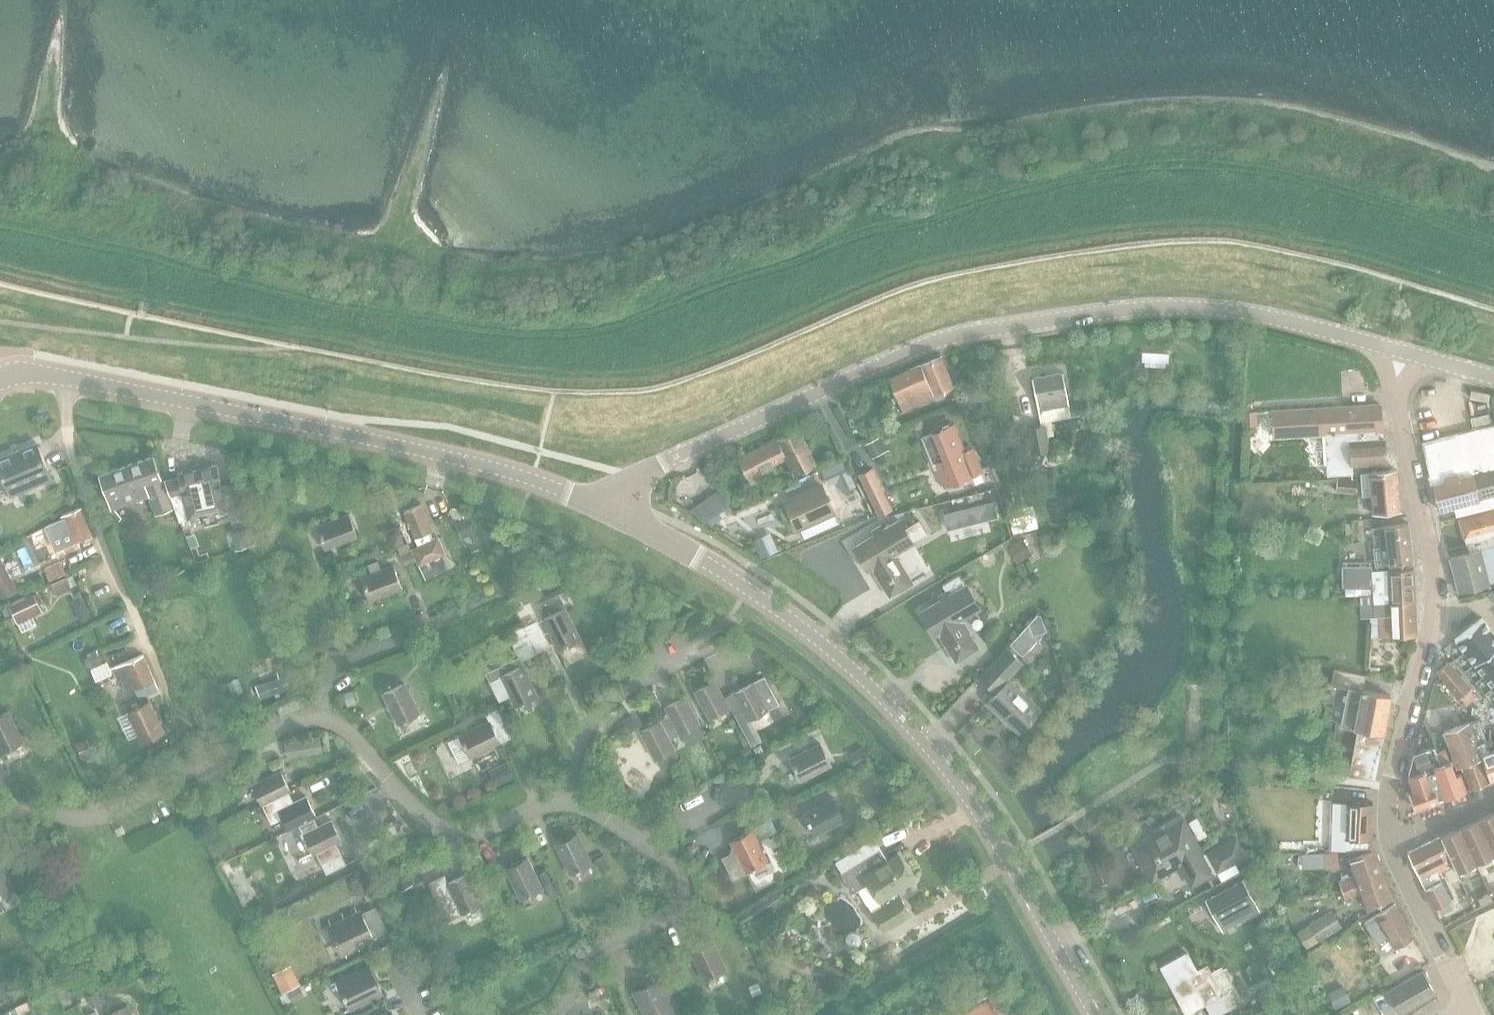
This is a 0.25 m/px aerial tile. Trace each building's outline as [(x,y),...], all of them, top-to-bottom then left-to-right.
[(934,396),(934,398),(945,393),(943,389),(953,384),(940,355),(888,377),(902,409),(934,396)] [(1040,421),(1051,419),(1089,411),(1087,399),(1068,403),(1062,371),(1031,377),(1040,421)] [(1383,438),(1372,439),(1371,429),(1381,429),(1379,403),(1271,409),(1273,435),(1325,432),(1327,474),(1352,473),(1351,463),(1385,462),(1383,438)] [(1257,410),(1242,411),(1241,424),(1257,424),(1257,410)] [(1051,419),(1040,421),(1041,425),(1027,427),(1031,452),(1048,448),(1046,435),(1053,434),(1051,419)] [(971,447),(964,450),(953,423),(921,436),(932,463),(956,454),(967,481),(982,475),(971,447)] [(1493,459),(1493,423),(1422,441),(1426,459),(1425,459),(1429,475),(1493,459)] [(776,437),(786,459),(790,466),(789,466),(792,474),(813,463),(796,427),(776,437)] [(774,465),(786,459),(776,437),(736,458),(750,486),(777,472),(774,465)] [(5,487),(49,468),(37,441),(0,457),(0,476),(5,487)] [(172,508),(169,498),(154,455),(100,474),(112,510),(150,498),(153,508),(155,514),(172,508)] [(1493,506),(1493,459),(1429,475),(1431,482),(1431,483),(1437,508),(1480,497),(1483,509),(1493,506)] [(842,491),(854,485),(843,462),(822,472),(828,484),(837,480),(842,491)] [(186,511),(188,519),(227,510),(217,464),(178,472),(179,477),(165,480),(177,512),(186,511)] [(858,474),(870,496),(882,490),(871,468),(858,474)] [(1372,510),(1400,507),(1395,468),(1359,471),(1362,494),(1369,493),(1372,510)] [(1336,490),(1355,491),(1356,478),(1337,476),(1336,490)] [(784,500),(797,527),(833,510),(821,483),(784,500)] [(436,537),(431,539),(427,531),(433,529),(421,503),(404,511),(419,544),(412,547),(414,551),(402,556),(405,563),(417,558),(425,578),(446,568),(439,554),(443,552),(436,537)] [(1483,509),(1459,515),(1466,544),(1493,536),(1493,506),(1483,509)] [(54,523),(66,552),(80,546),(78,541),(91,536),(80,508),(62,515),(63,519),(54,523)] [(317,526),(326,548),(357,536),(348,514),(317,526)] [(889,594),(910,582),(893,553),(911,542),(898,519),(853,546),(867,568),(872,565),(889,594)] [(1389,568),(1413,566),(1412,561),(1413,561),(1409,521),(1378,525),(1381,549),(1387,548),(1389,567),(1389,568)] [(232,532),(235,545),(247,543),(244,529),(232,532)] [(754,537),(761,555),(776,549),(769,531),(754,537)] [(1456,590),(1489,581),(1483,559),(1493,556),(1493,547),(1449,559),(1456,590)] [(2,595),(15,588),(0,558),(0,591),(2,595)] [(393,564),(381,569),(377,559),(367,563),(371,573),(361,577),(370,600),(402,587),(393,564)] [(43,567),(49,579),(65,571),(60,560),(43,567)] [(1344,586),(1369,587),(1370,566),(1345,565),(1344,586)] [(1374,601),(1414,599),(1413,566),(1389,568),(1389,567),(1384,568),(1370,568),(1373,592),(1374,601)] [(964,583),(963,584),(958,573),(941,583),(947,594),(920,610),(933,632),(938,629),(956,659),(977,646),(959,616),(978,605),(964,583)] [(8,604),(17,622),(42,610),(33,592),(8,604)] [(1415,633),(1414,599),(1374,601),(1373,592),(1358,593),(1359,616),(1362,616),(1379,615),(1380,635),(1415,633)] [(537,604),(559,648),(580,638),(559,593),(537,604)] [(1481,617),(1454,638),(1456,641),(1464,651),(1491,629),(1481,617)] [(1464,651),(1473,663),(1493,647),(1493,633),(1491,629),(1464,651)] [(729,645),(729,663),(758,662),(757,644),(729,645)] [(986,701),(1017,731),(1039,708),(1008,679),(1024,662),(1006,646),(979,674),(996,690),(986,701)] [(1473,663),(1483,675),(1493,666),(1493,647),(1473,663)] [(139,697),(158,689),(143,654),(116,665),(127,691),(135,687),(139,697)] [(1436,671),(1459,699),(1471,689),(1448,661),(1436,671)] [(500,675),(515,705),(537,695),(522,664),(500,675)] [(1483,675),(1492,687),(1493,686),(1493,666),(1483,675)] [(293,671),(286,674),(284,668),(277,670),(279,676),(255,685),(260,698),(298,684),(293,671)] [(1340,725),(1356,729),(1383,734),(1390,700),(1365,695),(1366,689),(1361,688),(1364,674),(1333,668),(1330,685),(1347,688),(1340,725)] [(734,692),(749,719),(768,709),(780,703),(765,675),(734,692)] [(695,690),(710,717),(729,707),(714,680),(695,690)] [(383,692),(398,723),(420,712),(404,681),(383,692)] [(647,695),(653,707),(660,703),(654,691),(647,695)] [(659,720),(670,739),(699,723),(684,695),(666,706),(670,714),(659,720)] [(127,709),(142,742),(164,731),(149,699),(127,709)] [(459,734),(469,756),(511,736),(497,708),(486,713),(490,720),(459,734)] [(2,752),(23,742),(8,711),(0,715),(0,749),(2,752)] [(1488,752),(1477,719),(1470,721),(1490,782),(1493,780),(1493,750),(1488,752)] [(674,747),(670,739),(659,720),(640,730),(655,757),(674,747)] [(1484,784),(1490,782),(1469,723),(1444,732),(1456,766),(1460,764),(1471,788),(1484,784)] [(1374,776),(1383,734),(1356,729),(1351,757),(1333,754),(1330,772),(1374,778),(1374,776)] [(1423,748),(1440,799),(1465,790),(1458,772),(1455,773),(1449,758),(1448,759),(1444,748),(1442,748),(1440,742),(1435,744),(1437,749),(1434,750),(1432,745),(1423,748)] [(789,758),(800,779),(830,764),(819,743),(789,758)] [(1415,807),(1440,799),(1423,748),(1412,753),(1406,774),(1415,788),(1411,789),(1415,807)] [(263,803),(287,791),(290,790),(280,770),(253,783),(263,803)] [(287,791),(263,803),(271,822),(282,816),(288,828),(315,815),(306,795),(293,802),(287,791)] [(803,813),(814,834),(844,819),(833,798),(803,813)] [(1329,849),(1375,848),(1372,839),(1373,803),(1331,802),(1329,849)] [(1480,819),(1493,853),(1493,813),(1480,819)] [(331,819),(318,826),(314,817),(299,825),(313,852),(315,851),(326,873),(345,863),(335,841),(341,838),(331,819)] [(1235,834),(1199,854),(1178,818),(1154,831),(1156,834),(1133,848),(1151,879),(1178,863),(1189,884),(1246,852),(1235,834)] [(1493,854),(1493,853),(1480,819),(1460,828),(1475,863),(1493,854)] [(1456,871),(1475,863),(1460,828),(1441,837),(1452,862),(1456,871)] [(721,856),(732,878),(746,871),(767,860),(752,829),(731,840),(732,842),(729,852),(721,856)] [(556,842),(570,873),(591,863),(576,832),(556,842)] [(1436,870),(1452,862),(1441,837),(1407,853),(1422,883),(1436,908),(1452,900),(1436,870)] [(1371,875),(1383,871),(1375,848),(1350,857),(1356,874),(1339,880),(1342,888),(1372,877),(1371,875)] [(1300,853),(1301,868),(1338,865),(1337,849),(1300,853)] [(594,858),(601,872),(610,867),(603,853),(594,858)] [(894,889),(912,877),(897,853),(869,870),(862,859),(840,873),(852,892),(868,882),(879,899),(880,898),(884,904),(872,911),(883,927),(909,911),(899,894),(897,895),(894,889)] [(506,866),(520,897),(542,887),(527,856),(506,866)] [(12,886),(0,862),(0,893),(12,886)] [(538,873),(551,898),(558,894),(545,869),(538,873)] [(1372,877),(1342,888),(1344,895),(1360,889),(1367,907),(1392,899),(1383,871),(1371,875),(1372,877)] [(447,882),(462,912),(483,902),(469,872),(447,882)] [(462,912),(447,882),(443,874),(428,881),(446,920),(462,912)] [(1206,898),(1217,919),(1252,899),(1241,878),(1206,898)] [(1477,897),(1481,905),(1493,900),(1489,891),(1477,897)] [(386,929),(375,905),(361,912),(373,936),(386,929)] [(1388,935),(1394,946),(1413,935),(1395,905),(1377,916),(1365,923),(1371,933),(1376,943),(1388,935)] [(1308,923),(1318,939),(1341,925),(1331,909),(1308,923)] [(331,925),(344,953),(371,940),(358,912),(331,925)] [(691,949),(705,979),(726,969),(711,938),(691,949)] [(1202,964),(1192,969),(1182,951),(1159,963),(1164,974),(1162,975),(1182,1012),(1200,1001),(1208,1014),(1232,1002),(1224,987),(1217,991),(1202,964)] [(271,973),(281,993),(300,983),(290,964),(271,973)] [(340,978),(353,1007),(379,994),(366,966),(340,978)] [(1286,973),(1294,986),(1303,981),(1295,968),(1286,973)] [(1386,990),(1399,1012),(1434,992),(1421,970),(1386,990)] [(646,1014),(658,1014),(676,1007),(662,979),(635,993),(646,1014)] [(126,1005),(106,1014),(131,1014),(126,1005)]
